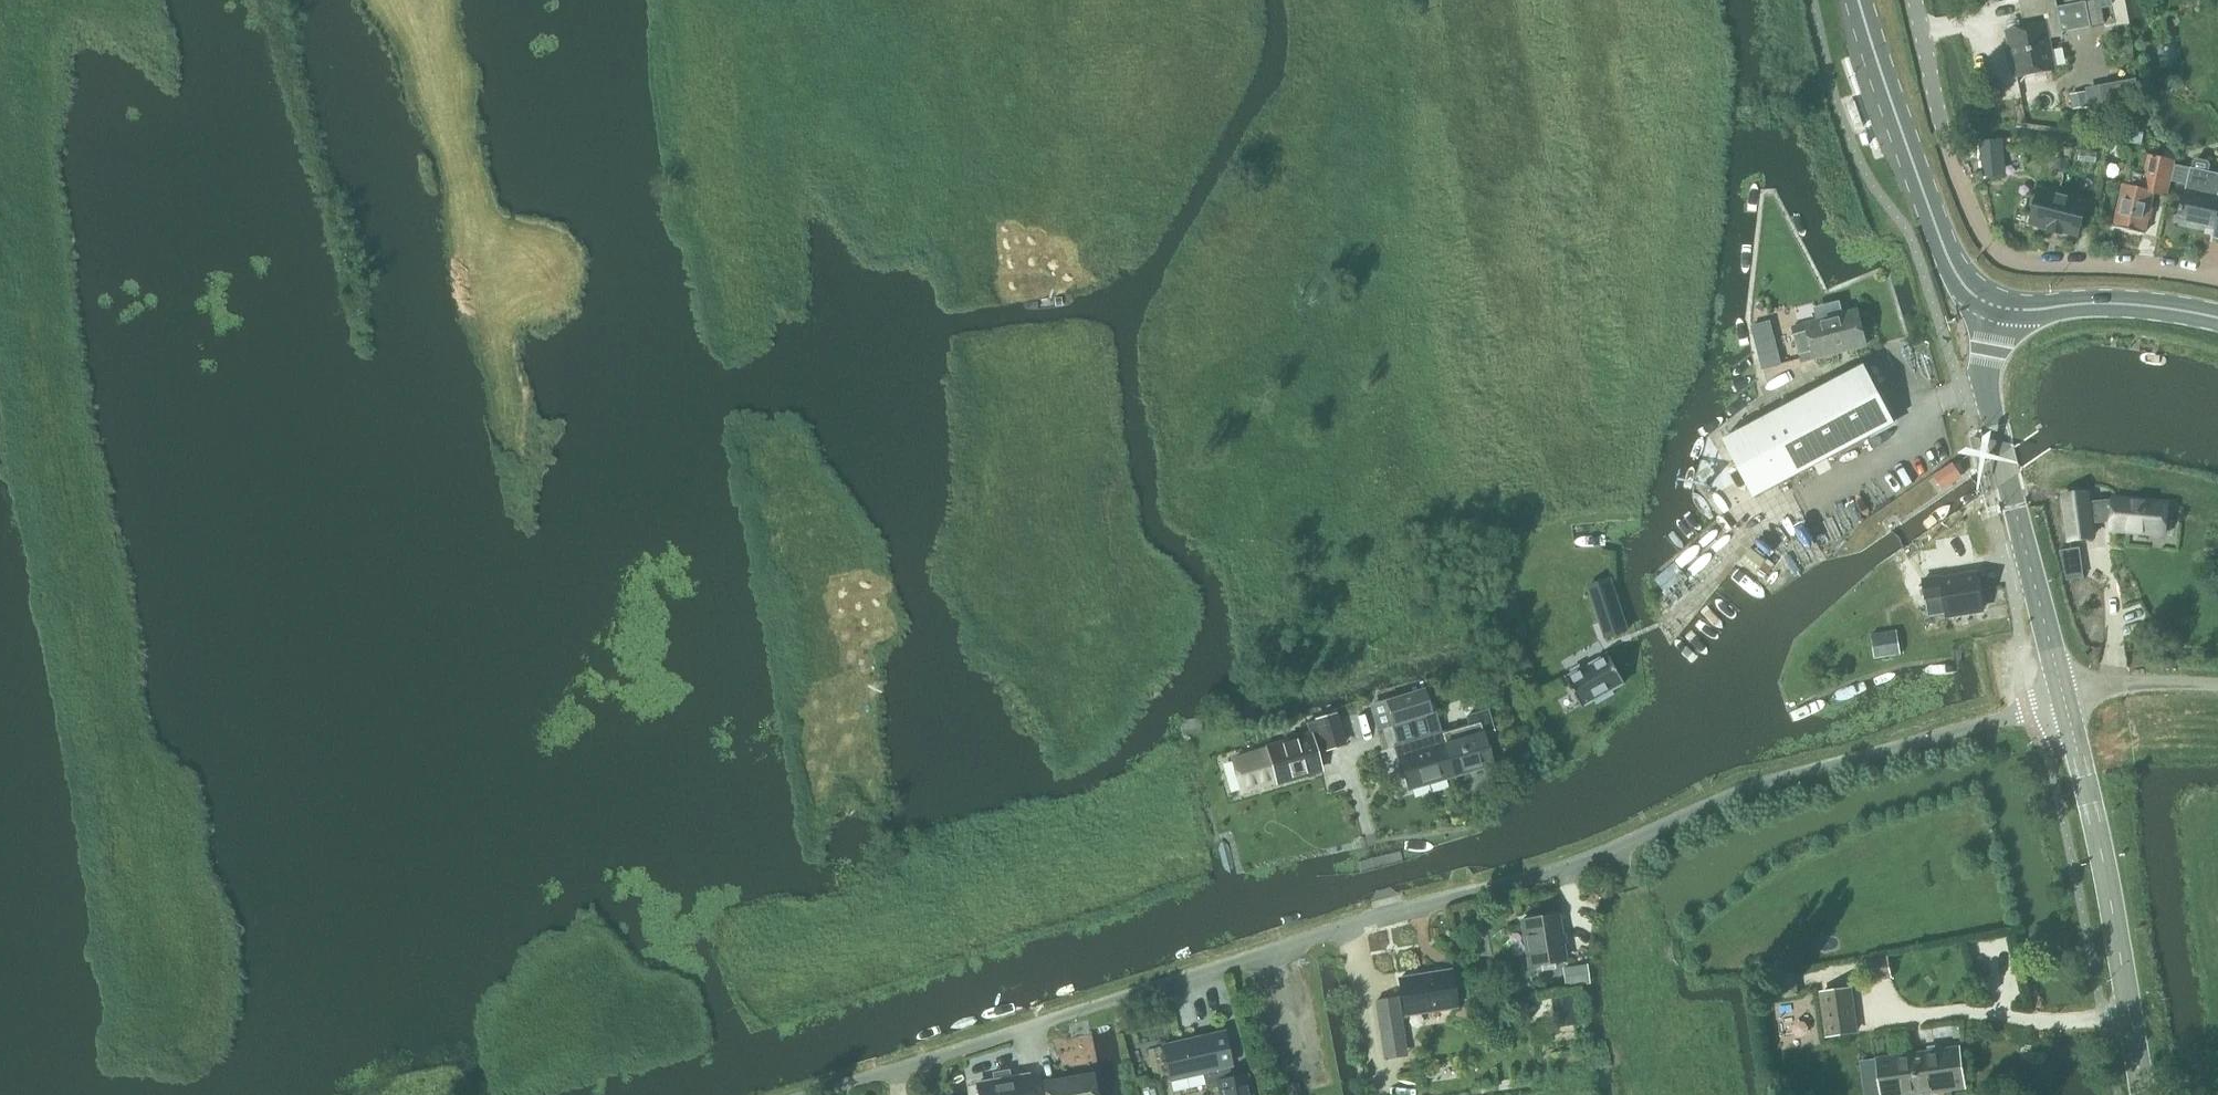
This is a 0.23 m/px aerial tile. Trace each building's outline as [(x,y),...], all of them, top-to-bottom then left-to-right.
[(2058,8),(2057,0),(2019,0),(2022,15),(2058,8)] [(2087,2),(2092,27),(2106,25),(2101,0),(2097,0),(2087,2)] [(2092,27),(2091,25),(2087,2),(2066,6),(2058,8),(2022,15),(2025,28),(2007,32),(2016,78),(2057,70),(2051,39),(2064,36),(2063,33),(2092,27)] [(2086,91),(2070,94),(2073,109),(2089,106),(2091,116),(2106,114),(2102,89),(2086,91)] [(1982,154),(1985,177),(2007,174),(2004,151),(1982,154)] [(2168,196),(2175,164),(2176,162),(2150,156),(2145,174),(2132,171),(2128,186),(2126,186),(2116,228),(2144,234),(2153,193),(2168,196)] [(2173,181),(2188,184),(2180,221),(2217,229),(2217,174),(2210,172),(2212,164),(2209,160),(2198,158),(2193,160),(2191,168),(2176,165),(2173,181)] [(2053,169),(2068,170),(2069,160),(2054,159),(2053,169)] [(2039,189),(2029,226),(2079,239),(2089,202),(2039,189)] [(1805,324),(1792,328),(1801,364),(1815,360),(1868,346),(1858,310),(1840,315),(1837,305),(1819,310),(1821,320),(1805,324)] [(1754,424),(1726,439),(1757,498),(1785,483),(1895,425),(1864,366),(1830,384),(1790,405),(1754,424)] [(1952,466),(1935,477),(1944,490),(1962,477),(1954,465),(1952,466)] [(2086,504),(2084,492),(2060,495),(2067,542),(2091,539),(2089,522),(2112,519),(2111,531),(2165,536),(2168,502),(2114,497),(2114,500),(2086,504)] [(1985,609),(1980,576),(1942,582),(1942,578),(1924,581),(1929,617),(1985,609)] [(1611,580),(1589,587),(1606,638),(1628,631),(1611,580)] [(1898,631),(1870,635),(1874,660),(1902,656),(1898,631)] [(1608,653),(1567,678),(1583,707),(1596,700),(1598,704),(1615,694),(1612,690),(1625,683),(1608,653)] [(1394,724),(1432,712),(1425,688),(1387,700),(1394,724)] [(1394,724),(1387,700),(1372,705),(1380,729),(1394,724)] [(1438,733),(1451,776),(1494,763),(1484,731),(1494,728),(1489,709),(1468,715),(1471,724),(1442,732),(1438,733)] [(1394,724),(1391,725),(1392,727),(1397,745),(1395,746),(1398,757),(1400,756),(1409,788),(1451,776),(1438,733),(1442,732),(1436,711),(1432,712),(1394,724)] [(1338,714),(1316,720),(1324,752),(1346,747),(1338,714)] [(1278,781),(1321,769),(1311,735),(1268,747),(1278,781)] [(1267,749),(1231,759),(1240,795),(1277,785),(1267,749)] [(1530,966),(1565,961),(1558,915),(1523,920),(1530,966)] [(1889,955),(1865,960),(1870,983),(1894,979),(1889,955)] [(1567,987),(1591,984),(1589,965),(1564,968),(1567,987)] [(1406,1015),(1458,1006),(1452,970),(1400,979),(1406,1015)] [(1474,1000),(1488,998),(1486,984),(1472,986),(1474,1000)] [(1827,1039),(1860,1034),(1854,987),(1820,992),(1827,1039)] [(1572,996),(1551,999),(1556,1029),(1577,1025),(1572,996)] [(1399,997),(1375,1001),(1380,1030),(1385,1060),(1408,1056),(1404,1027),(1399,997)] [(1231,1067),(1232,1067),(1224,1032),(1162,1046),(1170,1082),(1171,1081),(1231,1067)] [(1876,1059),(1881,1094),(1920,1094),(1939,1092),(1939,1094),(1952,1094),(1952,1091),(1966,1089),(1960,1047),(1876,1059)] [(1215,1081),(1218,1094),(1254,1094),(1248,1073),(1215,1081)] [(978,1084),(980,1094),(1031,1094),(1028,1076),(978,1084)] [(1093,1076),(1045,1084),(1047,1094),(1096,1094),(1093,1076)]
